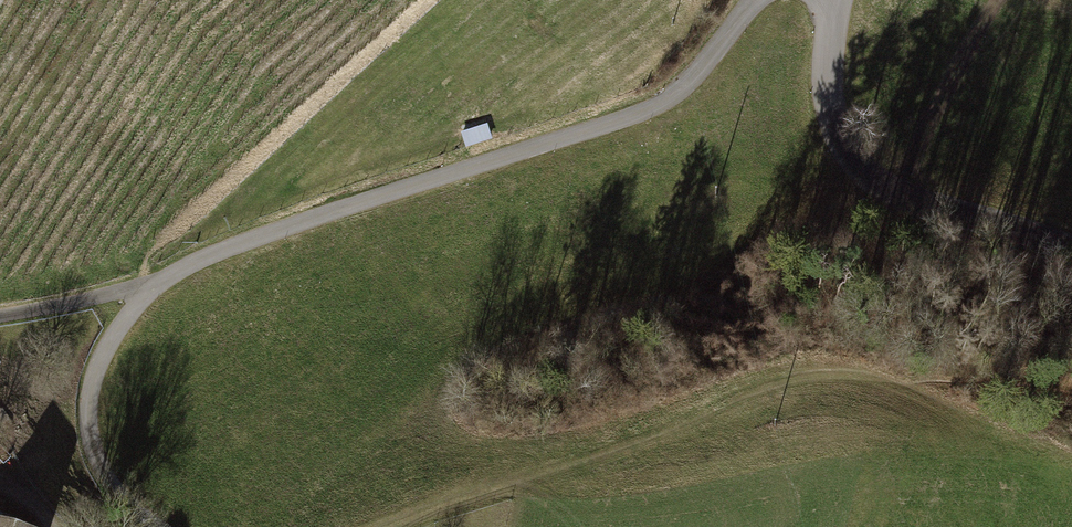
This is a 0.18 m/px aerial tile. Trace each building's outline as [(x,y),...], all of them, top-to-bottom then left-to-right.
[(475,132),(467,134),(471,148),(479,146),(475,132)]
